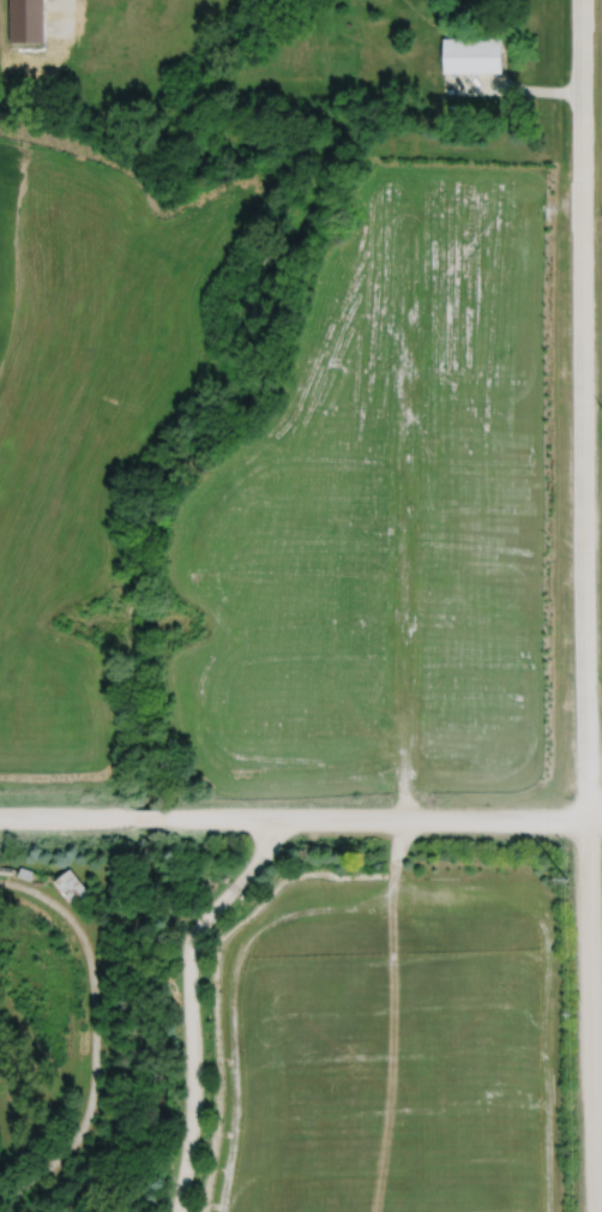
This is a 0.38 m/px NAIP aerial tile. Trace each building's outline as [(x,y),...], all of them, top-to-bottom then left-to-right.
[(441,36),(441,71),(500,71),(500,35),(441,36)] [(53,884),(72,907),(89,894),(70,871),(53,884)]
